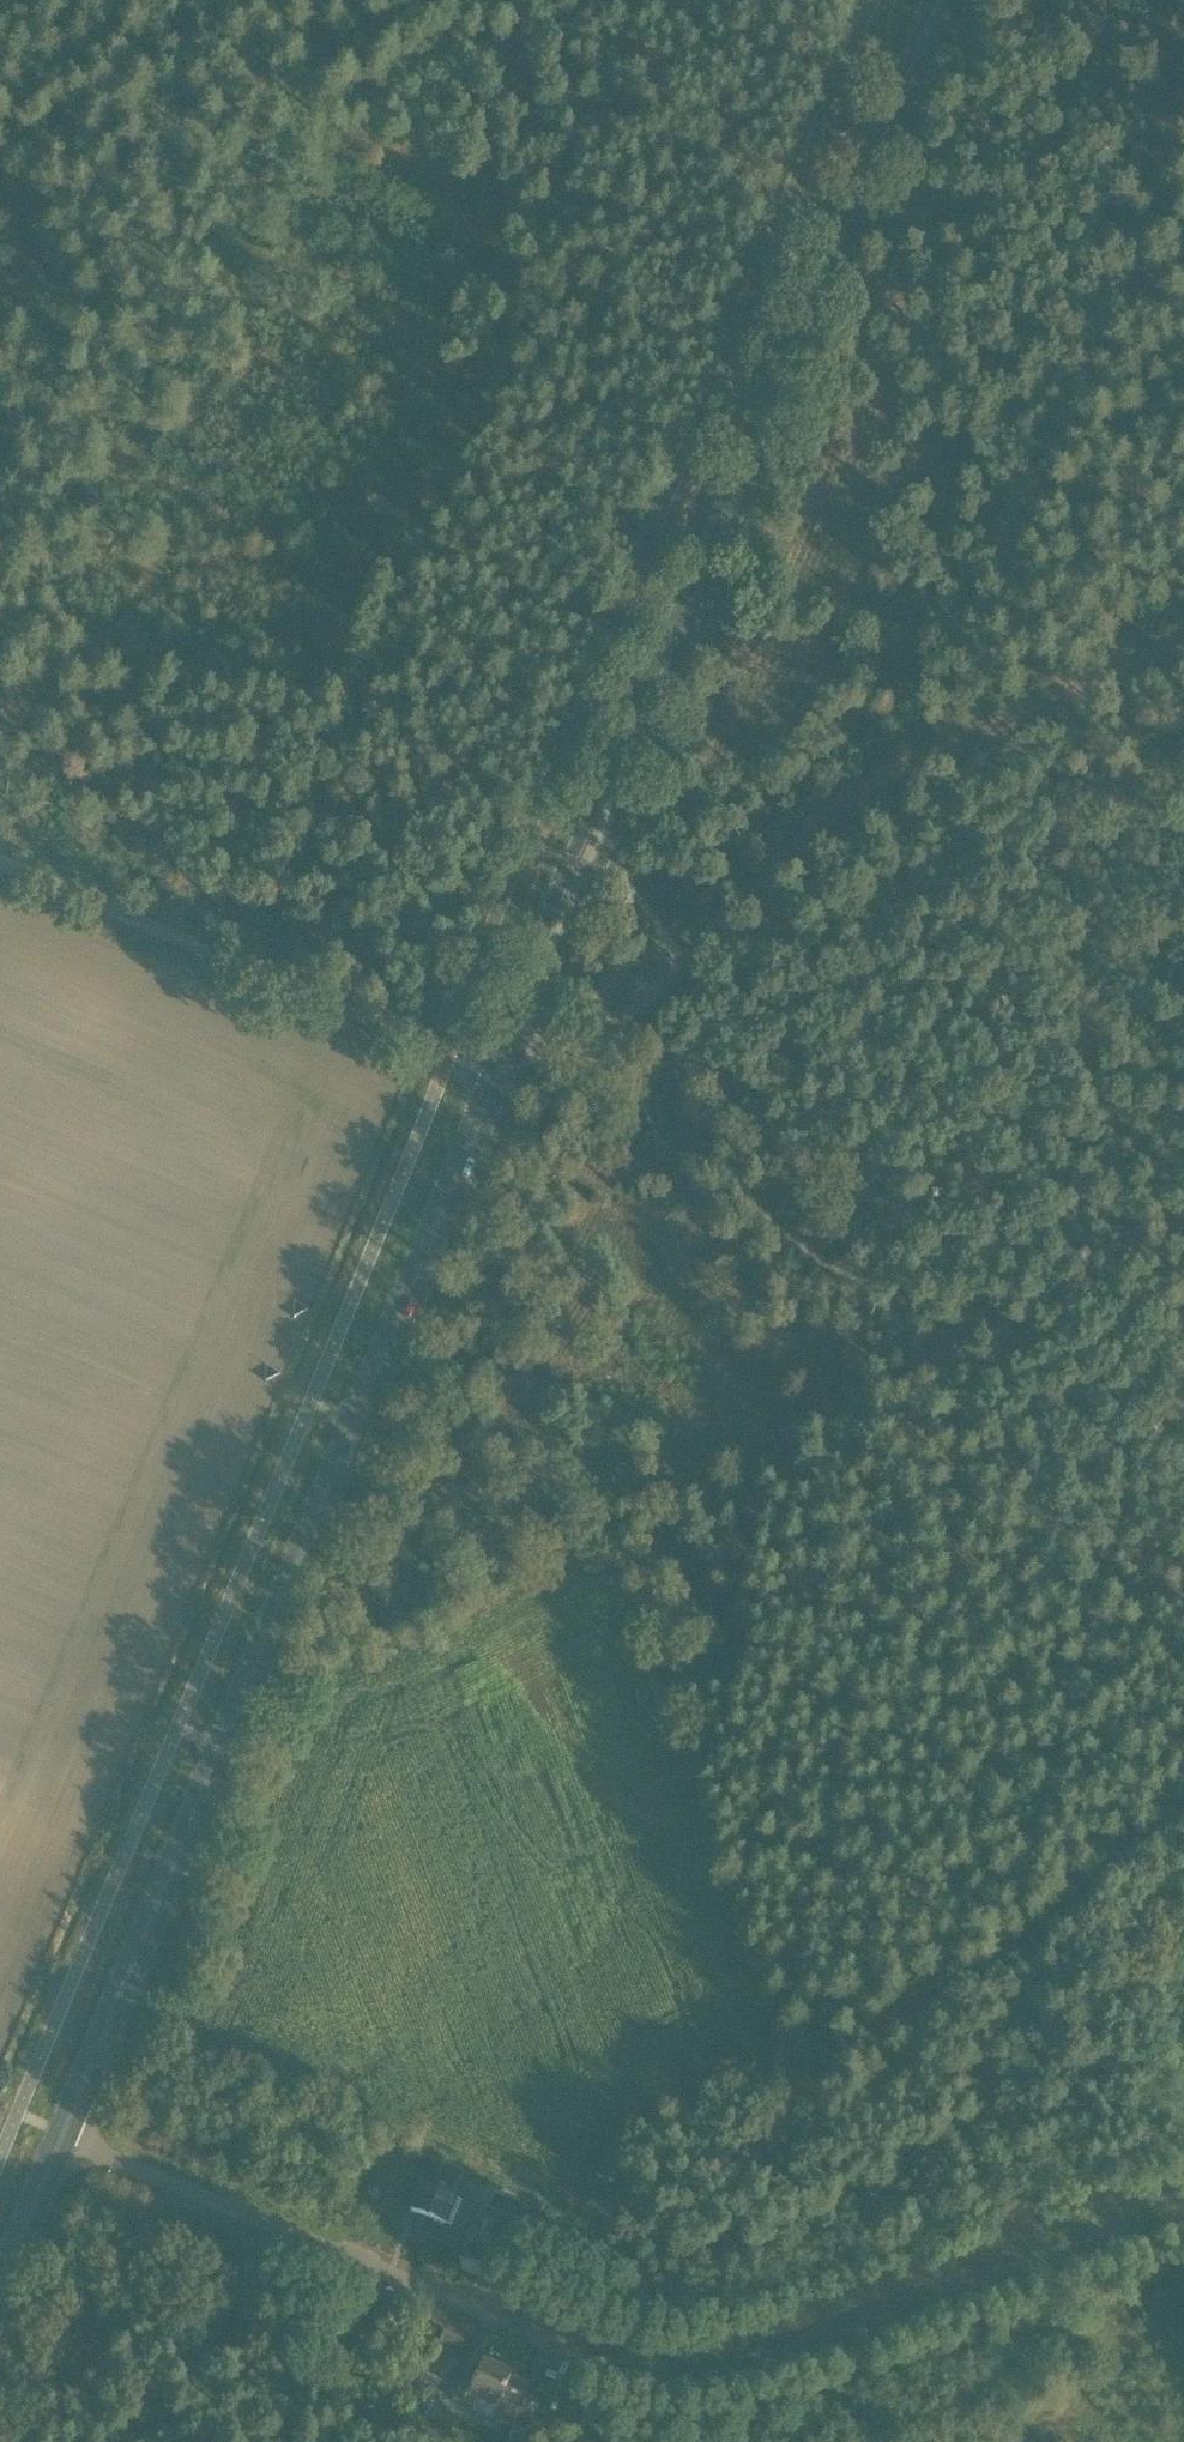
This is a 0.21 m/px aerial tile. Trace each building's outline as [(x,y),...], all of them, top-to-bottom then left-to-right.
[(419,2190),(410,2212),(423,2217),(418,2230),(416,2234),(459,2252),(478,2205),(452,2194),(462,2172),(442,2164),(433,2187),(423,2182),(419,2190)] [(455,2389),(451,2399),(472,2408),(470,2413),(491,2422),(497,2409),(502,2396),(511,2374),(481,2361),(477,2372),(464,2367),(455,2389)]
